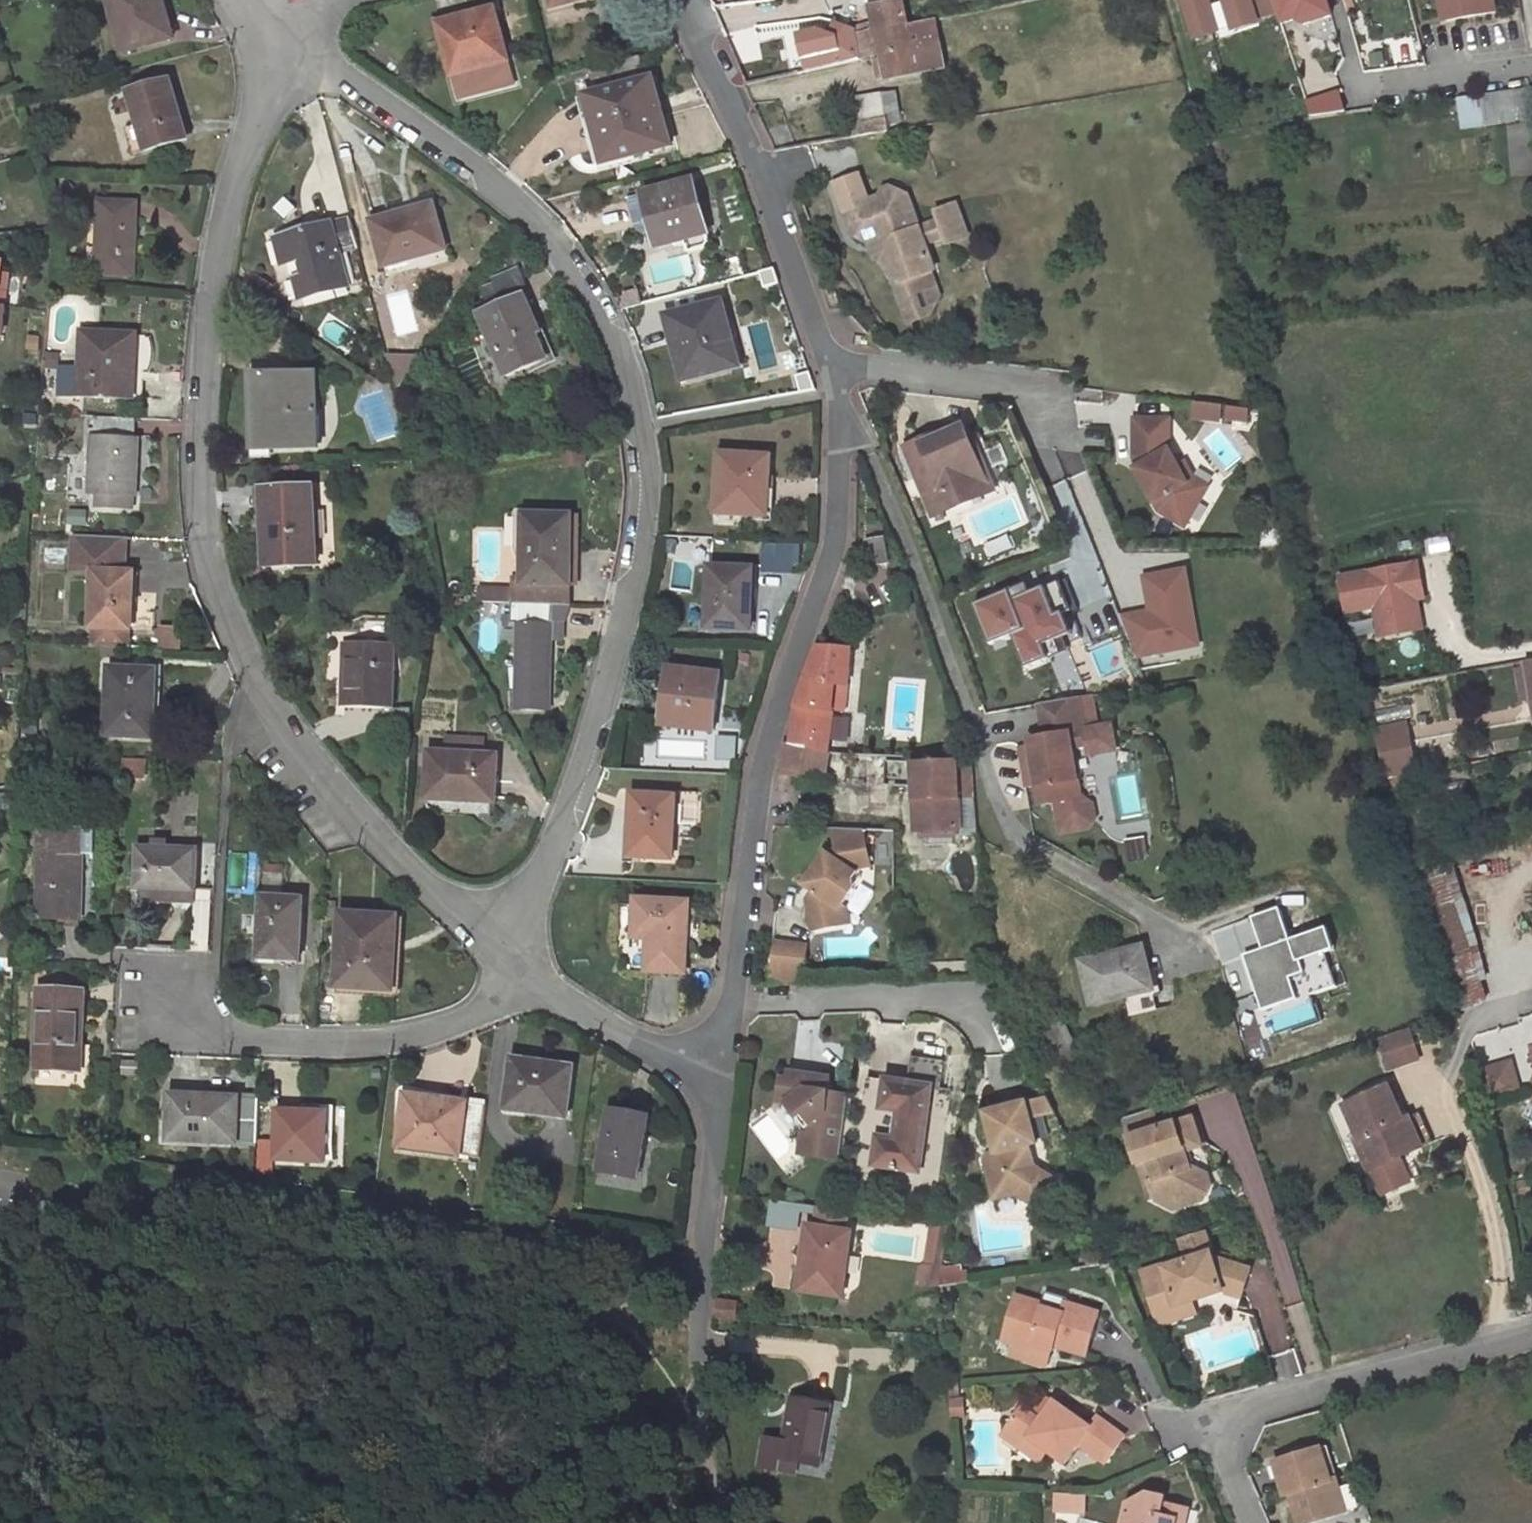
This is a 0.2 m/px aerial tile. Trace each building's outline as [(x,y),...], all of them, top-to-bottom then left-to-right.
[(162,0),(109,0),(123,52),(173,39),(162,0)] [(1193,38),(1215,31),(1206,0),(1181,0),(1193,38)] [(1232,26),(1256,19),(1254,13),(1274,7),(1272,0),(1224,0),(1232,26)] [(1283,25),(1293,22),(1302,26),(1331,17),(1326,0),(1275,0),(1283,25)] [(1444,23),(1496,13),(1493,0),(1440,0),(1444,23)] [(871,7),(876,32),(907,26),(902,2),(871,7)] [(1274,7),(1254,13),(1256,19),(1276,13),(1274,7)] [(506,60),(493,9),(439,24),(452,74),(506,60)] [(943,69),(934,21),(916,24),(907,26),(876,32),(870,34),(853,37),(852,37),(857,59),(882,54),(883,60),(887,79),(943,69)] [(857,59),(852,37),(843,39),(848,63),(857,61),(857,59)] [(848,63),(843,39),(812,45),(817,69),(848,63)] [(887,79),(883,60),(873,62),(877,81),(887,79)] [(451,89),(447,79),(436,81),(439,92),(451,89)] [(586,97),(605,164),(671,147),(654,79),(586,97)] [(187,139),(170,81),(130,92),(139,126),(126,129),(133,154),(187,139)] [(1531,118),(1529,89),(1481,96),(1485,124),(1531,118)] [(855,138),(888,132),(887,127),(900,124),(893,92),(859,98),(862,123),(853,124),(855,138)] [(1338,94),(1308,104),(1313,118),(1344,114),(1338,94)] [(596,166),(605,164),(586,97),(579,99),(596,166)] [(861,181),(836,190),(846,215),(867,208),(869,203),(861,181)] [(707,234),(693,182),(643,195),(658,247),(707,234)] [(867,208),(846,215),(853,237),(865,241),(872,239),(880,261),(885,264),(889,276),(903,282),(898,293),(909,324),(932,315),(928,304),(919,277),(931,273),(935,272),(925,245),(923,240),(944,233),(946,237),(949,245),(968,238),(956,206),(937,214),(940,223),(920,230),(907,197),(891,189),(884,192),(878,206),(869,203),(867,208)] [(134,276),(138,204),(100,201),(96,274),(134,276)] [(445,250),(433,206),(373,222),(385,267),(445,250)] [(359,250),(351,218),(278,238),(285,266),(301,262),(305,277),(297,279),(302,300),(349,288),(340,255),(359,250)] [(944,233),(923,240),(925,245),(946,237),(944,233)] [(2,288),(9,289),(11,275),(2,273),(4,261),(0,261),(0,303),(2,288)] [(293,279),(303,277),(301,266),(284,269),(292,306),(299,305),(293,279)] [(531,295),(521,271),(494,282),(499,295),(486,300),(491,312),(481,316),(507,377),(548,360),(537,334),(541,332),(526,297),(531,295)] [(919,277),(928,304),(940,299),(931,273),(919,277)] [(0,303),(0,306),(7,306),(9,289),(2,288),(0,303)] [(706,367),(737,359),(721,302),(667,316),(684,381),(708,374),(706,367)] [(133,400),(137,335),(82,332),(80,369),(62,367),(60,395),(133,400)] [(739,366),(737,359),(706,367),(708,374),(739,366)] [(319,449),(316,374),(254,377),(258,451),(319,449)] [(1194,420),(1252,426),(1253,410),(1196,404),(1194,420)] [(133,439),(134,418),(97,416),(96,428),(93,429),(90,495),(98,495),(97,508),(129,509),(130,496),(135,496),(137,496),(140,439),(133,439)] [(1170,420),(1135,418),(1134,458),(1138,466),(1135,468),(1159,511),(1185,527),(1204,494),(1188,484),(1178,467),(1169,450),(1170,420)] [(960,429),(906,451),(929,508),(949,500),(953,509),(971,502),(967,491),(990,481),(971,436),(964,439),(960,429)] [(766,516),(769,459),(721,455),(717,513),(766,516)] [(1188,484),(1204,494),(1208,488),(1193,479),(1185,463),(1178,467),(1188,484)] [(994,492),(990,481),(967,491),(971,502),(994,492)] [(281,512),(265,513),(268,568),(316,565),(313,489),(281,490),(281,512)] [(259,513),(265,513),(281,512),(281,490),(259,491),(259,513)] [(949,500),(929,508),(933,517),(953,509),(949,500)] [(87,510),(70,510),(69,525),(87,526),(87,510)] [(514,602),(570,604),(573,516),(526,515),(524,582),(514,582),(513,589),(513,593),(507,593),(507,602),(514,602)] [(124,568),(126,538),(76,536),(74,570),(96,572),(93,628),(97,628),(128,629),(131,629),(134,569),(124,568)] [(867,542),(872,567),(889,564),(885,538),(867,542)] [(763,571),(801,572),(802,546),(764,545),(763,571)] [(1418,566),(1340,580),(1346,614),(1375,609),(1385,607),(1390,637),(1422,631),(1417,601),(1414,588),(1422,587),(1418,566)] [(750,630),(753,570),(711,568),(708,628),(750,630)] [(1150,613),(1121,618),(1137,659),(1177,650),(1175,637),(1197,632),(1184,570),(1144,579),(1148,601),(1153,600),(1155,612),(1150,613)] [(1075,609),(1063,580),(1028,593),(1022,595),(1019,588),(973,605),(989,646),(1012,637),(1024,669),(1048,660),(1042,646),(1062,638),(1054,617),(1063,614),(1075,609)] [(409,599),(400,584),(392,589),(401,604),(409,599)] [(1025,585),(1019,588),(1022,595),(1028,593),(1025,585)] [(492,588),(479,587),(479,601),(492,602),(492,588)] [(1422,587),(1414,588),(1417,601),(1424,600),(1422,587)] [(513,589),(492,588),(492,602),(507,602),(507,593),(513,593),(513,589)] [(570,623),(570,604),(514,602),(513,616),(505,616),(505,627),(513,627),(513,624),(519,624),(516,709),(550,710),(553,638),(553,623),(570,623)] [(1385,607),(1375,609),(1380,639),(1390,637),(1385,607)] [(1063,614),(1054,617),(1062,638),(1071,635),(1063,614)] [(422,628),(428,624),(423,615),(416,618),(422,628)] [(553,623),(553,638),(569,639),(570,623),(553,623)] [(181,628),(161,627),(160,648),(180,649),(181,628)] [(96,647),(127,648),(128,629),(97,628),(96,647)] [(1197,632),(1175,637),(1177,650),(1199,645),(1197,632)] [(1068,652),(1062,638),(1042,646),(1048,660),(1068,652)] [(392,709),(395,645),(347,644),(346,707),(384,709),(384,723),(411,723),(411,710),(392,709)] [(791,746),(827,751),(832,712),(836,684),(849,685),(851,649),(819,648),(796,713),(791,746)] [(713,731),(720,674),(670,668),(663,725),(713,731)] [(150,700),(152,670),(111,669),(108,736),(153,737),(155,703),(150,700)] [(1531,703),(1526,669),(1514,670),(1519,705),(1531,703)] [(836,684),(832,712),(847,713),(849,685),(836,684)] [(1092,697),(1041,705),(1046,738),(1031,740),(1032,748),(1021,750),(1027,788),(1038,787),(1041,806),(1056,803),(1061,833),(1088,829),(1095,820),(1092,804),(1084,798),(1081,798),(1073,748),(1089,746),(1086,732),(1097,730),(1092,697)] [(1089,746),(1090,756),(1116,752),(1112,727),(1097,730),(1086,732),(1089,746)] [(1408,727),(1376,733),(1385,779),(1416,773),(1408,727)] [(212,747),(219,740),(215,733),(207,740),(212,747)] [(736,737),(717,737),(716,760),(735,760),(736,737)] [(482,740),(446,739),(446,753),(481,755),(482,740)] [(823,781),(827,751),(791,746),(785,745),(779,773),(823,781)] [(458,796),(495,797),(497,755),(481,755),(446,753),(430,753),(428,800),(448,800),(449,791),(457,792),(458,796)] [(146,780),(147,760),(123,760),(122,779),(146,780)] [(976,829),(973,788),(959,788),(958,763),(914,763),(917,831),(976,829)] [(973,788),(972,763),(958,763),(959,788),(973,788)] [(671,858),(675,797),(634,795),(633,803),(632,824),(627,824),(625,837),(638,838),(636,856),(671,858)] [(863,830),(833,829),(837,852),(826,853),(804,885),(812,891),(806,899),(811,930),(840,925),(838,909),(839,907),(852,890),(851,880),(859,868),(869,866),(863,830)] [(82,920),(84,854),(85,833),(42,831),(39,918),(82,920)] [(85,833),(84,854),(97,855),(98,833),(85,833)] [(1128,845),(1130,859),(1147,857),(1144,842),(1128,845)] [(141,889),(195,891),(197,850),(141,847),(138,889),(141,889)] [(1448,962),(1471,955),(1440,857),(1414,864),(1448,962)] [(283,892),(284,865),(265,865),(265,891),(283,892)] [(195,905),(195,891),(141,889),(140,903),(195,905)] [(300,961),(304,900),(264,898),(260,959),(300,961)] [(682,914),(688,915),(689,903),(637,900),(634,937),(648,938),(646,971),(685,974),(687,923),(680,923),(682,914)] [(336,904),(324,903),(324,918),(336,919),(336,904)] [(838,909),(840,925),(847,924),(845,911),(839,907),(838,909)] [(1265,958),(1247,964),(1260,1009),(1335,986),(1325,953),(1318,931),(1291,939),(1282,908),(1253,917),(1265,958)] [(394,990),(399,918),(343,914),(339,987),(394,990)] [(1328,928),(1318,931),(1325,953),(1335,950),(1328,928)] [(775,943),(769,985),(803,984),(807,947),(775,943)] [(1153,989),(1143,948),(1083,962),(1092,1004),(1153,989)] [(1478,979),(1471,955),(1448,962),(1456,986),(1478,979)] [(1486,1002),(1478,979),(1456,986),(1464,1010),(1486,1002)] [(81,1071),(84,993),(41,991),(36,1069),(81,1071)] [(1069,1061),(1077,1058),(1080,1057),(1055,1005),(1032,1016),(1040,1034),(1048,1049),(1057,1067),(1069,1061)] [(1407,1032),(1373,1042),(1382,1070),(1415,1060),(1407,1032)] [(1037,1055),(1048,1049),(1040,1034),(1029,1039),(1037,1055)] [(1083,1070),(1077,1058),(1069,1061),(1075,1073),(1083,1070)] [(567,1119),(574,1068),(514,1059),(507,1110),(567,1119)] [(1509,1063),(1494,1068),(1504,1097),(1518,1092),(1509,1063)] [(142,1076),(142,1064),(123,1064),(123,1076),(142,1076)] [(1494,1068),(1479,1073),(1488,1102),(1504,1097),(1494,1068)] [(839,1160),(847,1106),(837,1105),(828,1094),(830,1079),(789,1073),(788,1080),(782,1079),(778,1103),(787,1103),(797,1117),(803,1112),(812,1124),(810,1134),(802,1133),(799,1155),(839,1160)] [(918,1173),(931,1088),(914,1086),(886,1080),(882,1111),(899,1113),(895,1137),(878,1135),(874,1166),(918,1173)] [(1404,1120),(1390,1086),(1345,1105),(1359,1140),(1355,1141),(1368,1171),(1370,1170),(1380,1195),(1406,1184),(1396,1160),(1412,1153),(1398,1122),(1404,1120)] [(847,1106),(848,1096),(828,1094),(837,1105),(847,1106)] [(257,1145),(259,1099),(172,1095),(170,1141),(257,1145)] [(479,1158),(485,1107),(407,1096),(400,1147),(479,1158)] [(1022,1103),(1026,1119),(1050,1113),(1042,1098),(1022,1103)] [(1022,1103),(982,1114),(992,1154),(983,1170),(991,1201),(1013,1195),(1035,1208),(1052,1180),(1030,1167),(1025,1146),(1033,1143),(1026,1119),(1022,1103)] [(327,1114),(326,1138),(333,1138),(335,1110),(327,1109),(327,1114)] [(1157,1129),(1150,1109),(1123,1118),(1129,1138),(1157,1129)] [(638,1179),(649,1117),(610,1110),(598,1171),(638,1179)] [(276,1147),(276,1160),(325,1162),(326,1138),(327,1114),(278,1112),(276,1147)] [(803,1112),(797,1117),(806,1129),(812,1124),(803,1112)] [(1410,1117),(1404,1120),(1398,1122),(1412,1153),(1423,1148),(1410,1117)] [(1192,1118),(1157,1129),(1129,1138),(1138,1164),(1149,1160),(1156,1181),(1151,1183),(1156,1198),(1157,1201),(1165,1205),(1181,1199),(1183,1206),(1203,1199),(1210,1189),(1205,1176),(1193,1168),(1190,1170),(1185,1152),(1202,1147),(1192,1118)] [(256,1178),(272,1180),(273,1159),(276,1160),(276,1147),(257,1145),(256,1178)] [(983,1170),(992,1154),(980,1158),(983,1170)] [(1138,1164),(1144,1184),(1151,1183),(1156,1181),(1149,1160),(1138,1164)] [(1149,1199),(1156,1198),(1151,1183),(1144,1184),(1149,1199)] [(1172,1209),(1183,1206),(1181,1199),(1165,1205),(1172,1209)] [(818,1207),(777,1201),(774,1223),(803,1227),(805,1213),(817,1215),(818,1207)] [(848,1212),(823,1208),(820,1228),(815,1227),(808,1226),(799,1291),(842,1297),(852,1233),(845,1232),(848,1212)] [(947,1226),(931,1223),(927,1255),(943,1257),(947,1226)] [(1213,1257),(1206,1231),(1181,1239),(1189,1261),(1168,1268),(1167,1265),(1142,1273),(1159,1324),(1182,1318),(1179,1307),(1193,1302),(1226,1292),(1242,1296),(1250,1268),(1236,1264),(1218,1270),(1213,1257)] [(943,1257),(927,1255),(925,1266),(920,1270),(918,1279),(924,1286),(939,1286),(943,1257)] [(1236,1264),(1213,1257),(1218,1270),(1236,1264)] [(1021,1318),(1013,1316),(1006,1340),(1019,1344),(1014,1362),(1047,1372),(1052,1354),(1055,1355),(1056,1348),(1086,1357),(1099,1314),(1066,1305),(1068,1298),(1046,1292),(1041,1308),(1026,1303),(1021,1318)] [(718,1316),(737,1319),(739,1300),(720,1298),(718,1316)] [(1017,1301),(1013,1316),(1021,1318),(1026,1303),(1017,1301)] [(1197,1313),(1193,1302),(1179,1307),(1182,1318),(1197,1313)] [(958,1377),(948,1378),(949,1387),(959,1386),(958,1377)] [(959,1386),(949,1387),(949,1398),(960,1397),(959,1386)] [(1046,1395),(1032,1413),(1041,1420),(1055,1401),(1046,1395)] [(817,1466),(830,1406),(810,1401),(810,1404),(793,1401),(785,1441),(766,1437),(760,1467),(783,1471),(785,1459),(798,1462),(817,1466)] [(1037,1443),(1048,1451),(1065,1463),(1079,1443),(1104,1462),(1123,1436),(1098,1417),(1092,1426),(1056,1401),(1055,1401),(1041,1420),(1032,1413),(1025,1407),(1004,1436),(1028,1454),(1037,1443)] [(1040,1463),(1048,1451),(1037,1443),(1028,1454),(1040,1463)] [(1331,1480),(1335,1478),(1339,1477),(1329,1443),(1319,1446),(1331,1480)] [(1335,1478),(1331,1480),(1319,1446),(1273,1461),(1284,1494),(1293,1491),(1297,1501),(1293,1503),(1301,1522),(1312,1522),(1346,1512),(1335,1478)] [(785,1459),(783,1471),(797,1474),(798,1462),(785,1459)] [(1075,1492),(1057,1491),(1056,1509),(1075,1509),(1075,1492)] [(1085,1492),(1075,1492),(1075,1509),(1085,1510),(1085,1492)] [(1175,1521),(1160,1517),(1163,1504),(1164,1497),(1150,1494),(1127,1503),(1123,1522),(1174,1522),(1175,1521)] [(1185,1522),(1188,1510),(1163,1504),(1160,1517),(1175,1521),(1185,1522)]
